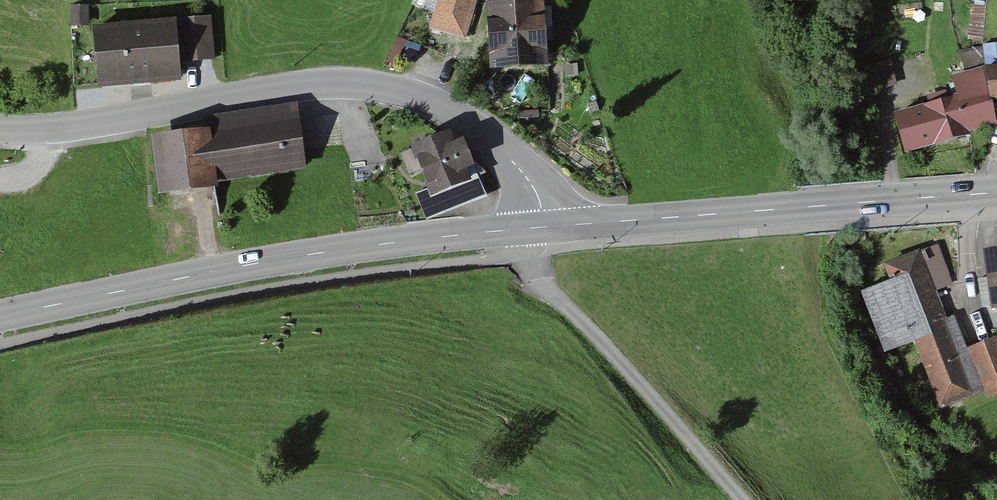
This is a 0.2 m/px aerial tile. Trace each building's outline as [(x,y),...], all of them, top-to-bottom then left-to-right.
[(429,29),(466,40),(478,0),(438,0),(429,29)] [(543,2),(486,6),(490,72),(548,68),(543,2)] [(70,7),(71,27),(90,27),(90,6),(70,7)] [(972,41),(987,41),(987,6),(973,6),(972,41)] [(212,17),(91,29),(97,91),(181,82),(179,64),(216,60),(212,17)] [(893,116),(905,155),(971,136),(970,134),(996,126),(992,103),(996,103),(996,55),(984,57),(985,64),(983,64),(983,67),(951,77),(956,97),(946,100),(944,93),(929,97),(932,105),(893,116)] [(891,61),(866,68),(873,93),(897,86),(891,61)] [(208,118),(210,129),(298,117),(296,105),(208,118)] [(210,129),(149,138),(158,197),(219,189),(218,183),(306,171),(298,117),(210,129)] [(451,133),(411,149),(427,190),(431,198),(472,182),(468,171),(474,169),(464,142),(456,145),(451,133)] [(431,198),(427,190),(416,195),(426,221),(485,198),(474,169),(468,171),(472,182),(431,198)] [(939,245),(882,267),(888,282),(859,293),(884,356),(917,344),(941,407),(982,392),(953,318),(947,320),(936,293),(955,285),(939,245)] [(982,253),(986,279),(978,280),(982,308),(991,307),(992,314),(996,313),(996,251),(982,253)] [(968,348),(988,400),(996,397),(996,337),(968,348)]
